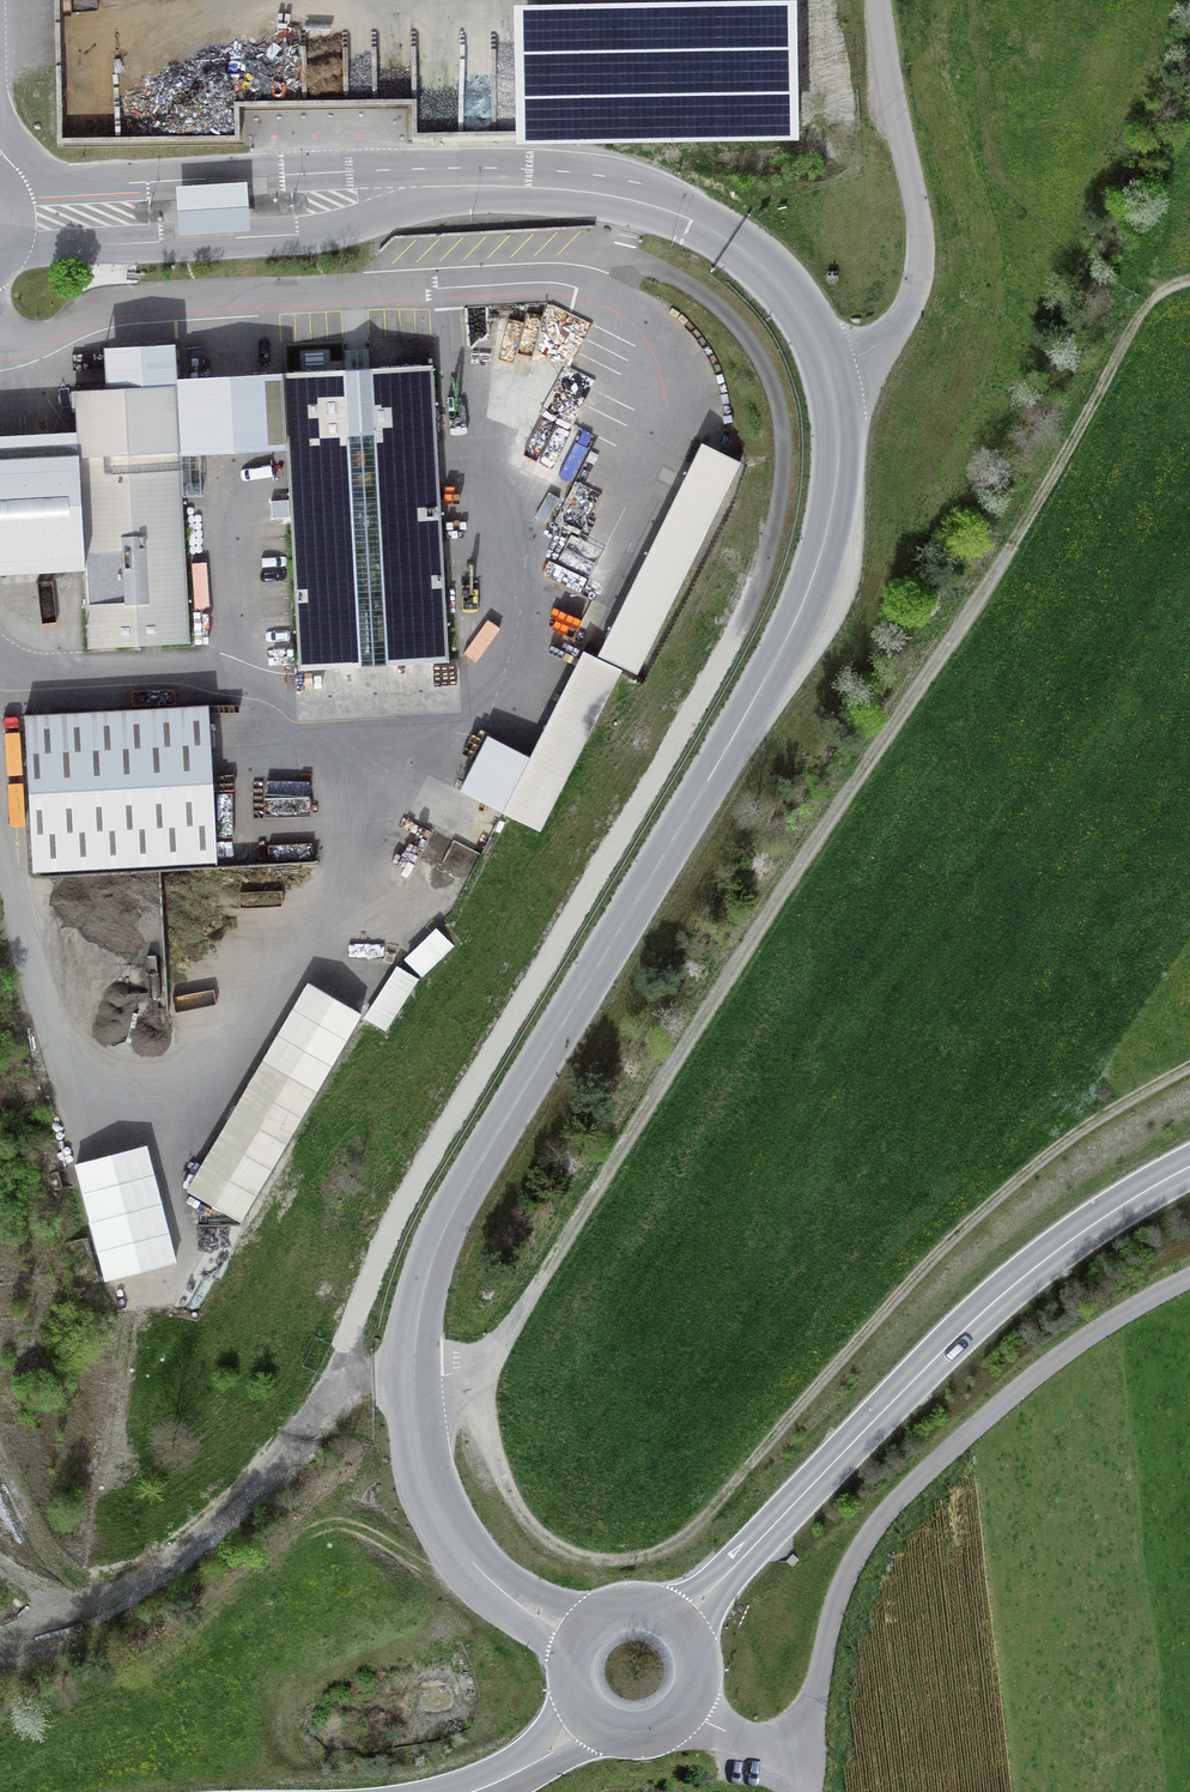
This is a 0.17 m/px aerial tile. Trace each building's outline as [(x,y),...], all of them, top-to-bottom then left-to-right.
[(520,138),(803,134),(801,0),(518,0),(520,138)] [(247,183),(176,186),(178,235),(250,231),(247,183)] [(428,365),(279,374),(296,668),(445,659),(428,365)] [(0,438),(0,576),(85,571),(89,648),(187,642),(173,385),(68,391),(70,434),(0,438)] [(596,658),(620,669),(637,677),(741,463),(700,443),(596,658)] [(539,836),(620,669),(596,658),(583,651),(502,817),(539,836)] [(205,708),(21,719),(30,875),(214,864),(205,708)] [(458,894),(475,847),(452,839),(435,886),(458,894)] [(439,925),(405,956),(423,974),(456,943),(439,925)] [(399,962),(367,1015),(389,1028),(421,975),(399,962)] [(309,984),(186,1193),(240,1224),(363,1016),(309,984)] [(152,1141),(77,1158),(104,1276),(178,1259),(152,1141)]
